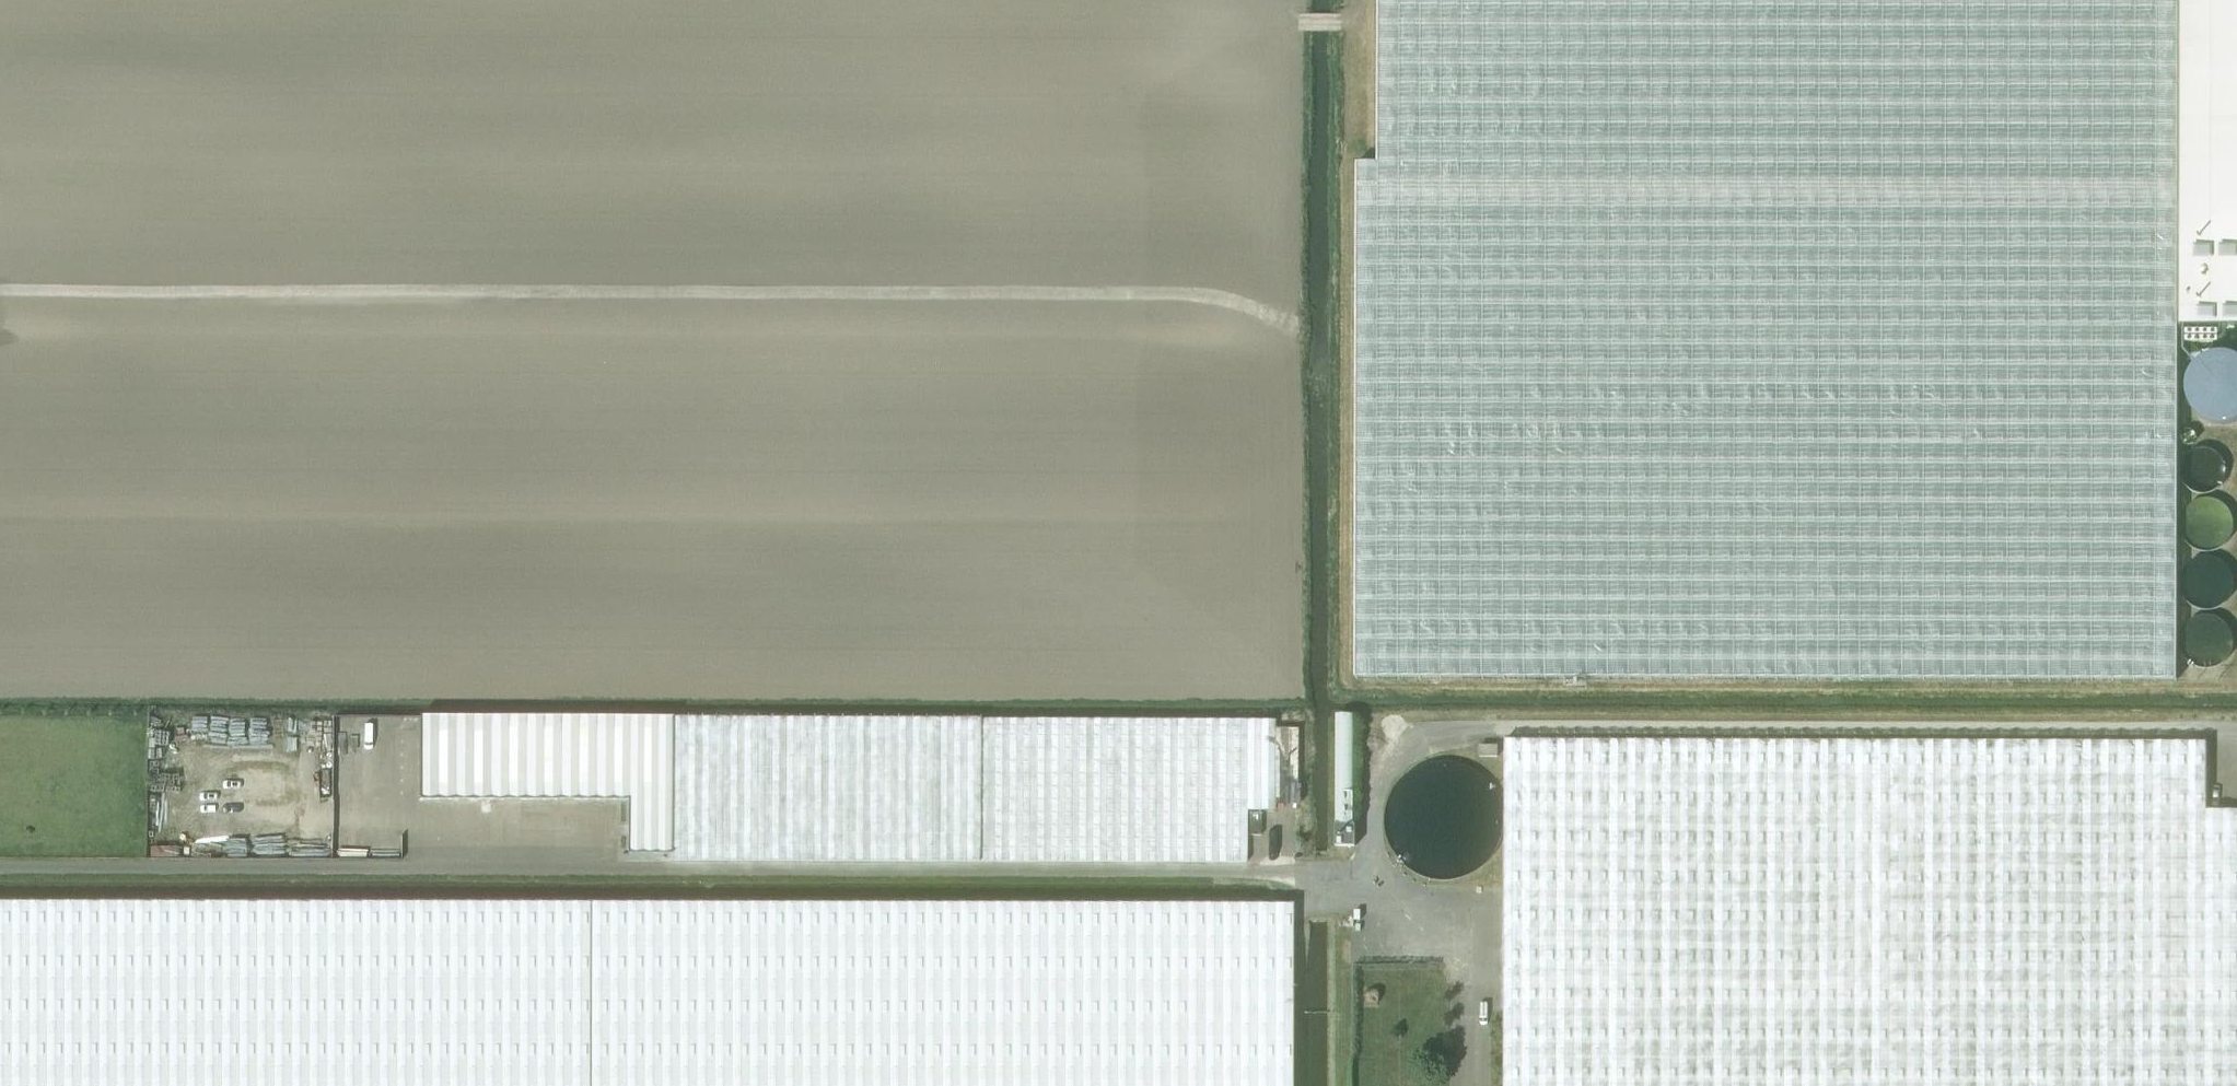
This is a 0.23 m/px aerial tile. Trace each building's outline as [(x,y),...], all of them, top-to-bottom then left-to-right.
[(2178,325),(2179,0),(1378,0),(1378,163),(1357,162),(1355,677),(2177,679),(2178,325)] [(2236,325),(2236,0),(2179,0),(2178,325),(2236,325)] [(2183,346),(2214,346),(2214,329),(2183,329),(2183,346)] [(670,852),(671,718),(620,718),(620,734),(543,733),(543,717),(486,716),(485,799),(628,799),(628,851),(670,852)] [(980,719),(671,718),(670,852),(670,860),(979,862),(1244,862),(1245,810),(1273,811),(1273,720),(980,719)] [(2206,810),(2206,743),(1507,741),(1506,1085),(2236,1085),(2236,810),(2206,810)] [(1293,923),(1293,904),(0,903),(0,1085),(1292,1085),(1293,923)]
